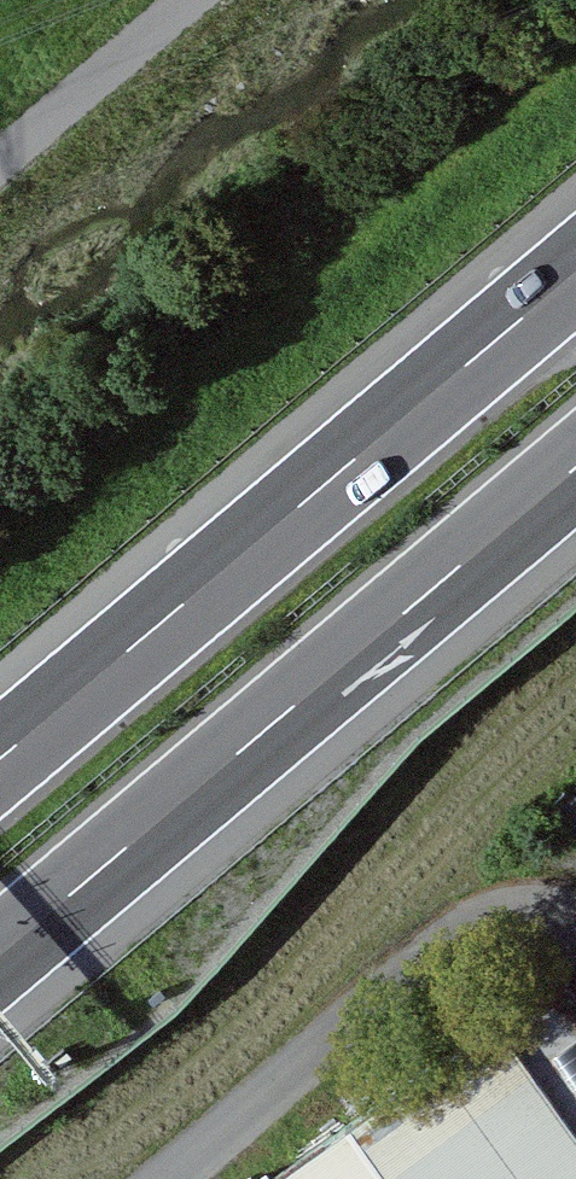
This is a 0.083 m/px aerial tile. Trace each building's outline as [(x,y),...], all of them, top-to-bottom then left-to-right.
[(492,1021),(274,1178),(575,1178),(575,1135),(492,1021)]
